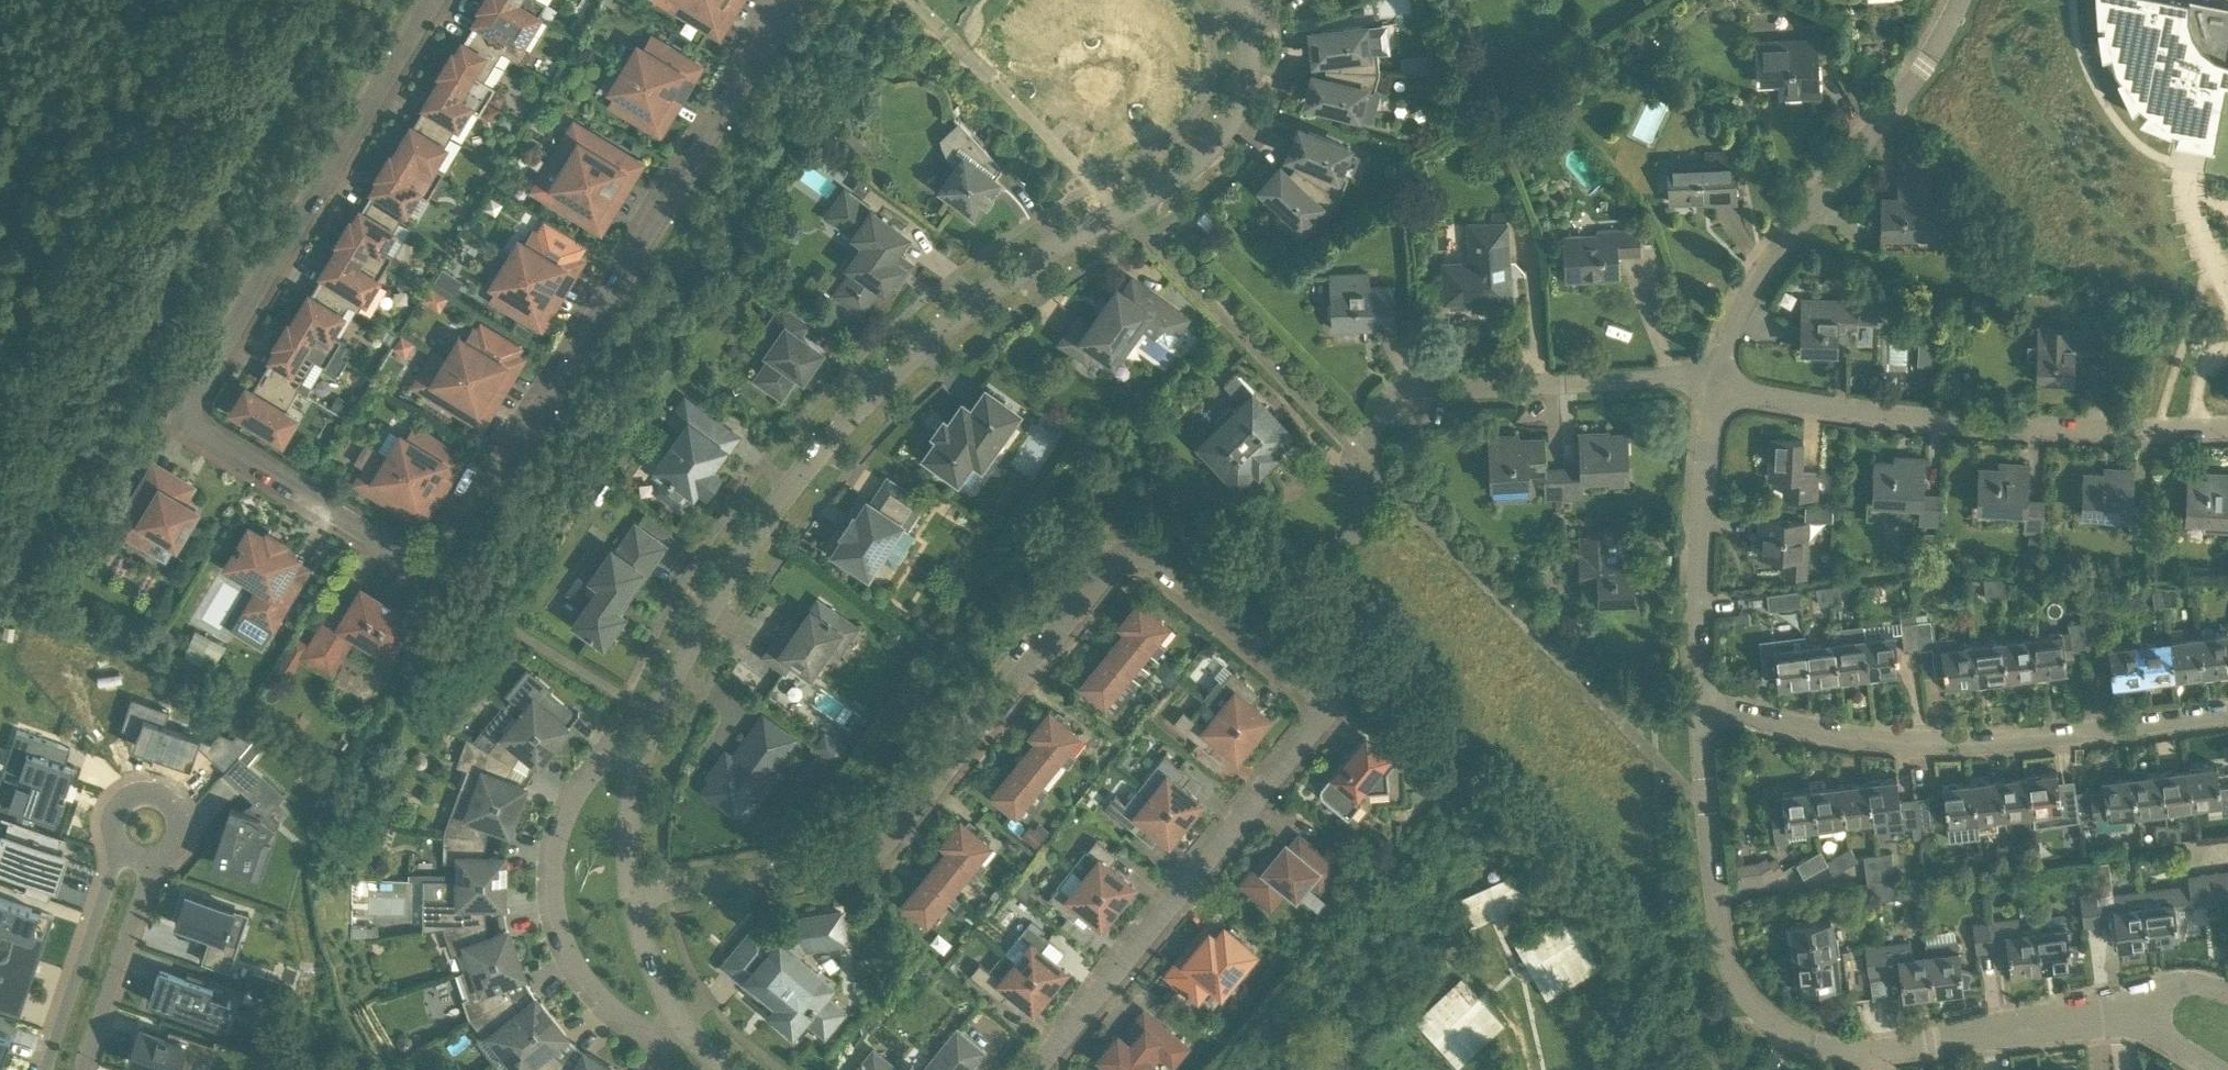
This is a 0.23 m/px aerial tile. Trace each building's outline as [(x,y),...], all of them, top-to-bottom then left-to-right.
[(502,51),(520,62),(527,50),(519,46),(538,15),(513,0),(486,0),(483,4),(483,3),(481,7),(487,10),(473,33),(502,51)] [(538,15),(539,14),(546,2),(543,0),(513,0),(538,15)] [(669,4),(719,34),(726,22),(720,18),(731,0),(671,0),(669,4)] [(2101,25),(2113,66),(2119,75),(2137,101),(2137,102),(2145,108),(2171,128),(2172,129),(2175,130),(2177,131),(2210,143),(2209,146),(2204,172),(2208,173),(2213,173),(2213,174),(2227,177),(2227,4),(2206,0),(2102,0),(2101,20),(2101,25)] [(558,9),(546,2),(539,14),(550,21),(558,9)] [(1820,17),(1817,25),(1827,29),(1831,22),(1820,17)] [(1316,65),(1379,70),(1377,50),(1367,51),(1364,25),(1312,30),(1316,65)] [(502,51),(473,33),(459,56),(453,53),(451,56),(451,57),(444,69),(443,69),(441,73),(443,74),(444,73),(487,99),(495,86),(485,80),(502,51)] [(625,66),(673,96),(685,76),(691,80),(699,67),(649,36),(642,47),(638,45),(625,66)] [(1798,39),(1758,41),(1760,78),(1778,77),(1779,95),(1818,93),(1816,57),(1799,58),(1798,39)] [(1403,56),(1404,69),(1434,72),(1429,54),(1403,56)] [(1316,65),(1307,100),(1358,112),(1367,115),(1374,90),(1379,70),(1316,65)] [(673,96),(625,66),(612,88),(616,91),(609,102),(659,132),(667,119),(661,115),(673,96)] [(422,118),(451,135),(468,106),(479,113),(487,99),(444,73),(443,74),(432,92),(436,95),(422,118)] [(504,91),(495,86),(487,99),(499,107),(503,99),(504,91)] [(493,115),(499,107),(487,99),(479,113),(486,117),(493,115)] [(451,135),(422,118),(408,141),(404,139),(393,157),(436,183),(444,170),(433,164),(451,135)] [(968,206),(976,195),(987,203),(994,192),(984,185),(1000,163),(958,119),(957,120),(958,121),(940,138),(942,145),(948,157),(956,167),(942,187),(968,206)] [(632,177),(640,164),(574,125),(555,157),(614,193),(626,173),(632,177)] [(1286,160),(1339,194),(1347,175),(1338,172),(1348,148),(1300,127),(1286,159),(1286,160)] [(371,202),(400,219),(417,191),(428,197),(436,183),(393,157),(391,155),(389,159),(381,172),(379,175),(385,179),(371,202)] [(600,229),(608,217),(602,213),(614,193),(555,157),(535,190),(600,229)] [(1670,201),(1703,200),(1703,194),(1734,192),(1732,158),(1668,161),(1670,201)] [(1339,194),(1286,160),(1285,160),(1262,186),(1300,221),(1318,202),(1325,209),(1339,194)] [(1881,233),(1940,235),(1941,200),(1928,200),(1928,176),(1899,175),(1898,199),(1882,198),(1881,233)] [(851,188),(862,196),(870,184),(859,176),(851,188)] [(443,188),(436,183),(430,194),(437,198),(443,188)] [(846,190),(828,215),(855,234),(866,242),(850,264),(855,268),(840,289),(864,306),(879,285),(884,288),(901,265),(890,257),(906,235),(871,210),(872,209),(846,190)] [(400,219),(371,202),(357,225),(351,221),(349,225),(341,238),(341,237),(339,241),(341,242),(342,241),(385,268),(392,256),(393,254),(382,248),(400,219)] [(1205,211),(1196,220),(1208,231),(1216,221),(1205,211)] [(1445,301),(1510,297),(1506,221),(1468,223),(1470,261),(1443,263),(1445,301)] [(1565,237),(1567,270),(1582,269),(1582,278),(1617,276),(1616,255),(1639,254),(1638,228),(1597,230),(1598,235),(1565,237)] [(506,261),(554,290),(566,271),(572,274),(580,262),(530,231),(523,242),(519,240),(506,261)] [(320,286),(349,303),(358,309),(375,280),(376,281),(385,268),(342,241),(341,242),(330,261),(334,263),(320,286)] [(554,290),(506,261),(493,283),(497,285),(490,297),(541,327),(548,314),(542,310),(554,290)] [(442,268),(434,281),(444,287),(452,274),(442,268)] [(1837,279),(1847,285),(1853,275),(1842,269),(1837,279)] [(1333,329),(1365,327),(1364,315),(1392,314),(1390,285),(1368,286),(1367,272),(1330,274),(1333,329)] [(1865,296),(1871,286),(1861,280),(1855,290),(1865,296)] [(1175,332),(1185,319),(1132,281),(1124,293),(1117,289),(1091,325),(1079,317),(1062,341),(1086,358),(1094,346),(1113,359),(1140,323),(1157,335),(1164,324),(1175,332)] [(450,294),(432,283),(423,297),(442,308),(450,294)] [(349,303),(320,286),(306,309),(302,307),(291,325),(334,352),(339,343),(342,338),(331,332),(349,303)] [(1878,302),(1802,300),(1800,350),(1810,350),(1815,356),(1822,357),(1829,357),(1835,351),(1836,330),(1841,331),(1845,327),(1845,322),(1877,323),(1878,302)] [(799,373),(804,366),(807,368),(820,350),(798,335),(805,324),(782,308),(766,330),(778,338),(769,352),(774,356),(758,379),(781,395),(797,372),(799,373)] [(447,358),(447,359),(495,388),(507,368),(513,372),(521,359),(523,356),(516,352),(520,346),(480,321),(476,328),(473,326),(471,329),(464,340),(460,337),(447,358)] [(525,335),(529,328),(516,321),(512,328),(525,335)] [(283,347),(269,370),(298,387),(315,359),(324,364),(321,369),(335,377),(346,359),(345,358),(342,357),(334,352),(291,325),(289,324),(287,327),(279,340),(277,343),(283,347)] [(2037,378),(2071,379),(2072,350),(2092,351),(2093,329),(2038,327),(2037,378)] [(401,336),(395,345),(404,351),(410,342),(401,336)] [(1903,339),(1902,357),(1928,358),(1929,340),(1903,339)] [(334,352),(342,357),(347,348),(339,343),(334,352)] [(447,359),(447,358),(436,352),(416,385),(481,424),(489,412),(483,408),(495,388),(447,359)] [(298,387),(269,370),(255,393),(247,387),(244,391),(245,391),(236,406),(235,405),(233,409),(251,420),(250,423),(263,431),(264,429),(282,439),(295,417),(285,410),(298,389),(297,388),(298,387)] [(1288,429),(1253,394),(1255,392),(1235,372),(1224,384),(1242,403),(1236,409),(1231,404),(1213,422),(1218,427),(1202,443),(1214,455),(1212,457),(1223,468),(1225,466),(1237,479),(1254,462),(1258,465),(1274,449),(1271,446),(1288,429)] [(981,463),(1017,412),(986,390),(971,410),(962,404),(949,422),(945,419),(935,434),(939,437),(926,455),(957,477),(972,457),(981,463)] [(681,506),(697,483),(705,488),(706,486),(707,487),(712,483),(715,479),(716,473),(715,473),(716,471),(709,466),(723,447),(704,433),(713,420),(686,401),(671,422),(682,430),(662,458),(664,459),(652,475),(665,484),(660,491),(681,506)] [(356,426),(346,420),(340,428),(350,434),(356,426)] [(388,456),(436,486),(448,466),(454,469),(462,457),(412,426),(405,437),(401,435),(388,456)] [(1566,465),(1567,498),(1582,497),(1582,477),(1609,476),(1609,471),(1627,471),(1626,432),(1594,433),(1594,430),(1578,431),(1580,465),(1566,465)] [(339,433),(333,442),(343,448),(349,438),(339,433)] [(1542,437),(1506,439),(1506,434),(1489,435),(1491,484),(1528,483),(1527,461),(1543,460),(1542,437)] [(1803,441),(1770,439),(1768,476),(1784,477),(1783,495),(1816,496),(1818,472),(1801,471),(1803,441)] [(388,456),(377,449),(357,482),(422,522),(430,509),(424,505),(436,486),(388,456)] [(1875,461),(1873,503),(1920,505),(1919,522),(1937,523),(1938,494),(1921,493),(1922,458),(1905,457),(1905,463),(1875,461)] [(1977,509),(2024,511),(2023,528),(2041,529),(2043,500),(2025,500),(2027,464),(1998,462),(1998,468),(1979,467),(1977,509)] [(1567,498),(1566,465),(1542,467),(1544,499),(1567,498)] [(176,543),(196,510),(176,497),(185,482),(166,471),(163,476),(151,468),(116,528),(146,546),(156,531),(176,543)] [(2084,472),(2082,514),(2129,516),(2128,533),(2146,534),(2147,505),(2130,504),(2132,469),(2114,468),(2114,474),(2084,472)] [(2227,521),(2227,474),(2206,473),(2206,479),(2188,478),(2186,519),(2227,521)] [(610,483),(598,474),(586,490),(598,499),(610,483)] [(892,517),(867,501),(856,518),(852,516),(842,531),(846,534),(835,551),(843,556),(841,560),(857,571),(859,567),(868,572),(878,556),(894,567),(915,535),(905,528),(922,503),(907,493),(892,517)] [(1822,506),(1822,520),(1831,520),(1832,507),(1822,506)] [(1806,521),(1760,519),(1758,555),(1786,556),(1786,573),(1804,574),(1806,521)] [(228,565),(194,621),(221,637),(255,581),(262,585),(252,603),(276,618),(297,584),(284,577),(297,555),(282,546),(284,542),(267,532),(265,536),(249,526),(227,564),(228,565)] [(587,605),(576,621),(603,640),(622,613),(613,606),(638,570),(643,573),(662,546),(635,527),(617,553),(612,549),(593,576),(585,570),(569,592),(587,605)] [(2040,548),(2041,534),(2029,533),(2028,547),(2040,548)] [(1934,534),(1922,534),(1922,544),(1934,544),(1934,534)] [(1632,551),(1607,552),(1606,535),(1580,536),(1581,553),(1579,553),(1581,577),(1598,576),(1599,601),(1634,599),(1632,551)] [(1983,578),(1985,599),(1999,597),(1997,579),(1983,578)] [(2009,596),(2007,579),(1997,579),(1999,597),(2009,596)] [(1830,585),(1832,602),(1841,601),(1840,584),(1830,585)] [(1832,602),(1830,585),(1816,587),(1818,604),(1832,602)] [(2163,605),(2160,586),(2151,586),(2154,606),(2163,605)] [(2160,586),(2163,605),(2177,603),(2175,587),(2160,586)] [(1766,594),(1768,609),(1801,605),(1799,589),(1766,594)] [(330,670),(353,632),(387,653),(409,618),(362,590),(335,634),(323,626),(305,655),(330,670)] [(2083,621),(2087,649),(2101,647),(2097,620),(2099,619),(2095,591),(2079,593),(2083,621)] [(810,610),(781,652),(810,672),(828,646),(835,650),(841,649),(857,626),(817,599),(810,610)] [(1150,646),(1147,649),(1157,657),(1165,647),(1155,639),(1167,624),(1138,601),(1132,608),(1130,606),(1119,620),(1150,646)] [(1899,610),(1900,621),(1900,623),(1914,621),(1913,608),(1899,610)] [(1916,621),(1920,649),(1940,647),(1945,685),(1980,680),(1974,642),(1955,645),(1954,636),(1932,639),(1930,619),(1916,621)] [(1127,673),(1147,649),(1150,646),(1119,620),(1113,627),(1122,634),(1105,655),(1127,673)] [(1920,649),(1916,621),(1900,623),(1903,651),(1920,649)] [(2035,635),(2040,673),(2066,670),(2065,656),(2072,655),(2072,650),(2087,649),(2083,621),(2068,622),(2068,631),(2035,635)] [(2199,635),(2204,673),(2227,670),(2227,631),(2199,635)] [(1865,636),(1870,675),(1899,671),(1894,632),(1865,636)] [(296,635),(276,669),(290,678),(310,643),(296,635)] [(1804,635),(1759,641),(1763,672),(1775,671),(1777,686),(1812,682),(1808,643),(1805,643),(1804,635)] [(2004,639),(2009,677),(2040,673),(2035,635),(2004,639)] [(2168,639),(2173,677),(2204,673),(2199,635),(2168,639)] [(1837,639),(1842,678),(1870,675),(1865,636),(1837,639)] [(1808,643),(1812,682),(1842,678),(1837,639),(1808,643)] [(1974,642),(1980,680),(2009,677),(2004,639),(1974,642)] [(2137,642),(2142,681),(2173,677),(2168,639),(2137,642)] [(2107,646),(2112,684),(2142,681),(2137,642),(2107,646)] [(1127,673),(1105,655),(1082,683),(1104,701),(1122,680),(1132,688),(1137,681),(1127,673)] [(1241,665),(1231,658),(1227,662),(1238,670),(1241,665)] [(504,703),(504,704),(553,744),(567,726),(562,722),(572,710),(546,689),(549,686),(531,671),(509,698),(511,699),(506,705),(504,703)] [(1219,710),(1252,737),(1267,718),(1250,704),(1259,693),(1231,671),(1222,682),(1218,679),(1203,697),(1219,710)] [(131,700),(121,730),(140,736),(137,747),(182,763),(198,745),(201,735),(164,723),(168,712),(131,700)] [(496,743),(490,750),(513,764),(522,749),(538,762),(553,744),(504,704),(482,731),(496,743)] [(1061,755),(1058,759),(1067,767),(1076,757),(1066,749),(1078,734),(1049,710),(1043,717),(1041,716),(1029,730),(1061,755)] [(1252,737),(1219,710),(1204,728),(1183,710),(1173,722),(1205,747),(1213,737),(1237,756),(1252,737)] [(748,801),(793,739),(783,731),(774,743),(754,728),(733,757),(726,752),(707,778),(710,780),(703,790),(730,810),(741,795),(748,801)] [(31,785),(17,781),(9,804),(56,820),(64,797),(59,795),(61,787),(67,788),(74,766),(53,758),(58,744),(17,730),(9,751),(25,757),(19,772),(33,777),(31,785)] [(1061,755),(1029,730),(1024,736),(1033,743),(1015,764),(1038,783),(1058,759),(1061,755)] [(248,762),(270,738),(258,732),(239,754),(248,762)] [(848,748),(824,732),(812,748),(817,752),(835,764),(836,765),(848,748)] [(513,764),(490,750),(468,737),(459,764),(469,768),(462,788),(475,793),(516,807),(524,786),(505,779),(513,764)] [(1360,738),(1322,785),(1321,786),(1320,787),(1320,789),(1320,790),(1320,791),(1320,793),(1321,795),(1322,796),(1322,797),(1348,817),(1359,803),(1356,800),(1363,792),(1388,789),(1387,771),(1395,761),(1366,737),(1363,741),(1360,738)] [(817,752),(807,765),(826,778),(835,764),(817,752)] [(1164,755),(1140,784),(1151,794),(1185,820),(1200,801),(1176,782),(1184,772),(1164,755)] [(1038,783),(1015,764),(992,792),(1015,811),(1033,789),(1043,797),(1048,791),(1038,783)] [(2192,806),(2206,804),(2208,816),(2227,814),(2227,785),(2219,786),(2216,764),(2182,768),(2185,793),(2191,793),(2192,806)] [(222,833),(212,862),(229,868),(229,869),(240,873),(240,872),(250,875),(260,844),(261,844),(276,828),(275,827),(280,822),(269,812),(280,799),(279,799),(284,793),(262,774),(263,774),(254,766),(253,766),(237,785),(253,800),(249,805),(248,804),(243,809),(231,805),(221,833),(222,833)] [(2159,796),(2161,809),(2192,806),(2191,793),(2185,793),(2182,768),(2152,772),(2155,796),(2159,796)] [(2032,801),(2033,812),(2046,810),(2048,822),(2079,818),(2075,791),(2059,793),(2056,770),(2022,774),(2027,803),(2032,801)] [(2135,800),(2136,813),(2161,809),(2159,796),(2155,796),(2152,772),(2126,775),(2130,801),(2135,800)] [(2027,803),(2022,774),(1995,778),(1998,802),(2004,802),(2006,815),(2033,812),(2032,801),(2027,803)] [(2075,791),(2079,818),(2092,817),(2106,815),(2106,816),(2136,813),(2135,800),(2130,801),(2126,775),(2101,778),(2102,789),(2089,791),(2089,789),(2075,791)] [(1874,798),(1877,818),(1878,830),(1917,825),(1913,797),(1899,799),(1896,777),(1869,780),(1872,799),(1874,798)] [(1975,805),(1976,819),(2006,815),(2004,802),(1998,802),(1995,778),(1969,781),(1972,805),(1975,805)] [(1818,816),(1819,825),(1848,821),(1847,810),(1843,810),(1839,784),(1824,786),(1823,780),(1812,782),(1816,816),(1818,816)] [(1872,799),(1869,780),(1839,784),(1843,810),(1847,810),(1848,821),(1877,818),(1874,798),(1872,799)] [(1972,805),(1969,781),(1941,784),(1946,823),(1976,819),(1975,805),(1972,805)] [(1816,816),(1812,782),(1809,782),(1809,786),(1799,787),(1800,789),(1781,791),(1783,805),(1771,806),(1775,842),(1789,840),(1787,829),(1819,825),(1818,816),(1816,816)] [(1185,820),(1151,794),(1140,784),(1139,784),(1125,803),(1115,794),(1105,806),(1137,831),(1145,821),(1169,840),(1185,820)] [(446,833),(486,839),(488,822),(508,829),(516,807),(475,793),(462,788),(446,833)] [(1913,797),(1917,825),(1933,823),(1929,795),(1913,797)] [(0,850),(0,867),(10,871),(17,873),(29,878),(50,885),(51,881),(57,864),(53,863),(55,856),(59,858),(62,850),(57,849),(58,847),(61,840),(62,840),(63,836),(11,818),(7,830),(6,832),(4,831),(1,838),(4,839),(1,846),(0,850)] [(972,864),(969,868),(979,876),(987,866),(977,858),(989,843),(960,819),(954,826),(952,825),(941,839),(972,864)] [(2163,825),(2165,841),(2180,840),(2178,823),(2163,825)] [(2165,841),(2163,825),(2154,826),(2156,843),(2165,841)] [(459,879),(503,880),(503,856),(483,856),(486,839),(446,833),(445,859),(459,859),(459,872),(459,879)] [(972,864),(941,839),(935,845),(944,852),(927,873),(950,892),(969,868),(972,864)] [(1083,878),(1117,904),(1132,885),(1108,866),(1117,856),(1096,839),(1087,850),(1098,860),(1083,878)] [(2022,859),(2020,842),(2009,844),(2011,861),(2022,859)] [(1323,885),(1338,866),(1313,846),(1304,857),(1286,843),(1270,862),(1263,857),(1242,883),(1271,907),(1286,887),(1296,895),(1311,875),(1323,885)] [(2011,861),(2009,844),(1996,845),(1998,862),(2011,861)] [(1826,859),(1827,863),(1832,874),(1857,860),(1849,846),(1826,859)] [(1729,860),(1734,882),(1778,872),(1772,849),(1729,860)] [(1820,849),(1795,863),(1803,877),(1827,863),(1826,859),(1820,849)] [(1865,870),(1893,866),(1891,852),(1863,855),(1865,870)] [(1867,885),(1895,881),(1893,866),(1865,870),(1867,885)] [(2218,900),(2227,899),(2227,870),(2216,871),(2218,900)] [(2218,900),(2216,871),(2200,873),(2203,902),(2218,900)] [(950,892),(927,873),(904,901),(927,920),(944,898),(954,906),(958,901),(960,900),(950,892)] [(1526,902),(1513,873),(1456,899),(1469,928),(1494,917),(1502,913),(1526,902)] [(2203,902),(2200,873),(2187,875),(2189,884),(2140,890),(2144,921),(2145,921),(2148,943),(2177,939),(2178,936),(2183,935),(2186,921),(2176,919),(2174,905),(2203,902)] [(1083,878),(1069,896),(1057,886),(1048,898),(1073,918),(1082,908),(1101,924),(1117,904),(1083,878)] [(503,880),(459,879),(445,879),(445,897),(425,896),(424,930),(445,926),(485,920),(482,903),(503,903),(503,880)] [(1004,891),(998,886),(991,894),(997,899),(1004,891)] [(2096,896),(2100,924),(2114,922),(2117,947),(2148,943),(2145,921),(2144,921),(2140,890),(2096,896)] [(229,921),(234,908),(186,892),(175,923),(211,935),(202,960),(229,969),(238,942),(224,937),(227,926),(229,927),(231,921),(229,921)] [(2100,924),(2096,896),(2080,898),(2083,926),(2100,924)] [(1,928),(8,930),(10,931),(11,931),(12,932),(13,934),(13,935),(13,936),(13,938),(9,952),(8,952),(8,953),(8,955),(7,956),(6,956),(5,957),(4,957),(2,957),(0,957),(0,1008),(10,1011),(18,986),(26,989),(36,960),(35,960),(43,935),(36,933),(37,932),(37,930),(36,929),(36,928),(35,927),(34,926),(39,911),(32,908),(0,897),(0,930),(1,928)] [(2227,914),(2227,899),(2218,900),(2220,915),(2227,914)] [(954,906),(952,909),(961,916),(968,908),(958,901),(954,906)] [(1569,911),(1514,943),(1527,965),(1533,976),(1546,998),(1601,966),(1569,911)] [(793,1027),(804,1014),(824,1031),(833,1021),(834,1019),(835,1017),(836,1015),(836,1014),(836,1012),(836,1011),(835,1008),(834,1007),(834,1006),(833,1004),(831,1003),(821,994),(830,983),(797,955),(804,947),(846,941),(842,912),(789,918),(770,941),(755,928),(742,944),(762,961),(746,981),(766,998),(768,996),(778,1004),(773,1010),(793,1027)] [(1793,955),(1835,950),(1831,918),(1789,923),(1793,955)] [(2037,948),(2034,929),(2019,931),(2017,918),(1988,921),(1991,949),(2006,947),(2010,972),(2041,968),(2038,948),(2037,948)] [(474,966),(515,952),(508,930),(488,937),(485,920),(445,926),(454,952),(467,947),(474,966)] [(1991,949),(1988,921),(1972,923),(1976,951),(1991,949)] [(1015,962),(1049,989),(1064,969),(1040,950),(1049,940),(1028,923),(1019,934),(1030,944),(1015,962)] [(2038,948),(2041,968),(2070,964),(2070,962),(2075,961),(2078,947),(2068,944),(2066,925),(2034,929),(2037,948),(2038,948)] [(351,926),(351,938),(378,934),(378,926),(351,926)] [(1224,926),(1215,937),(1205,928),(1189,947),(1194,950),(1185,961),(1181,957),(1167,974),(1187,991),(1185,993),(1189,996),(1191,994),(1197,999),(1210,983),(1215,987),(1228,971),(1233,976),(1254,950),(1224,926)] [(1931,972),(1933,992),(1963,988),(1962,986),(1967,985),(1971,971),(1960,968),(1957,940),(1926,944),(1927,953),(1929,972),(1931,972)] [(1880,945),(1884,972),(1899,970),(1902,996),(1933,992),(1931,972),(1929,972),(1927,953),(1912,954),(1910,941),(1880,945)] [(1884,972),(1880,945),(1865,947),(1868,974),(1884,972)] [(1835,950),(1793,955),(1797,988),(1846,983),(1843,961),(1836,962),(1835,950)] [(515,952),(474,966),(460,971),(469,996),(464,998),(471,1018),(512,996),(503,981),(523,974),(515,952)] [(928,968),(927,963),(920,957),(914,958),(911,962),(911,968),(918,974),(924,973),(928,968)] [(1049,989),(1015,962),(1001,980),(979,962),(970,974),(1001,999),(1009,989),(1033,1008),(1049,989)] [(160,967),(158,975),(149,1001),(211,1021),(218,997),(222,998),(226,983),(187,970),(185,976),(160,967)] [(246,984),(282,996),(286,982),(251,970),(246,984)] [(1504,1023),(1486,1005),(1478,996),(1478,995),(1461,977),(1414,1020),(1458,1066),(1504,1023)] [(277,1011),(282,996),(246,984),(241,999),(277,1011)] [(512,996),(471,1018),(483,1033),(488,1030),(505,1052),(550,1016),(536,998),(520,1011),(512,996)] [(562,1058),(549,1047),(565,1034),(550,1016),(505,1052),(519,1069),(552,1069),(562,1058)] [(1149,1035),(1135,1023),(1122,1040),(1118,1036),(1101,1056),(1111,1065),(1107,1069),(1152,1069),(1155,1066),(1152,1064),(1160,1054),(1172,1064),(1186,1046),(1158,1024),(1149,1035)] [(155,1069),(154,1069),(175,1069),(176,1069),(179,1069),(189,1069),(194,1055),(208,1060),(214,1043),(169,1028),(166,1036),(140,1028),(129,1060),(155,1069)] [(984,1050),(957,1029),(924,1069),(968,1069),(984,1050)] [(2,1066),(12,1036),(0,1032),(0,1065),(2,1066)] [(397,1047),(403,1050),(409,1048),(412,1043),(411,1037),(405,1033),(399,1035),(396,1041),(397,1047)] [(893,1066),(873,1050),(857,1069),(899,1069),(893,1066)] [(605,1064),(585,1052),(575,1069),(562,1058),(552,1069),(602,1069),(605,1064)]
